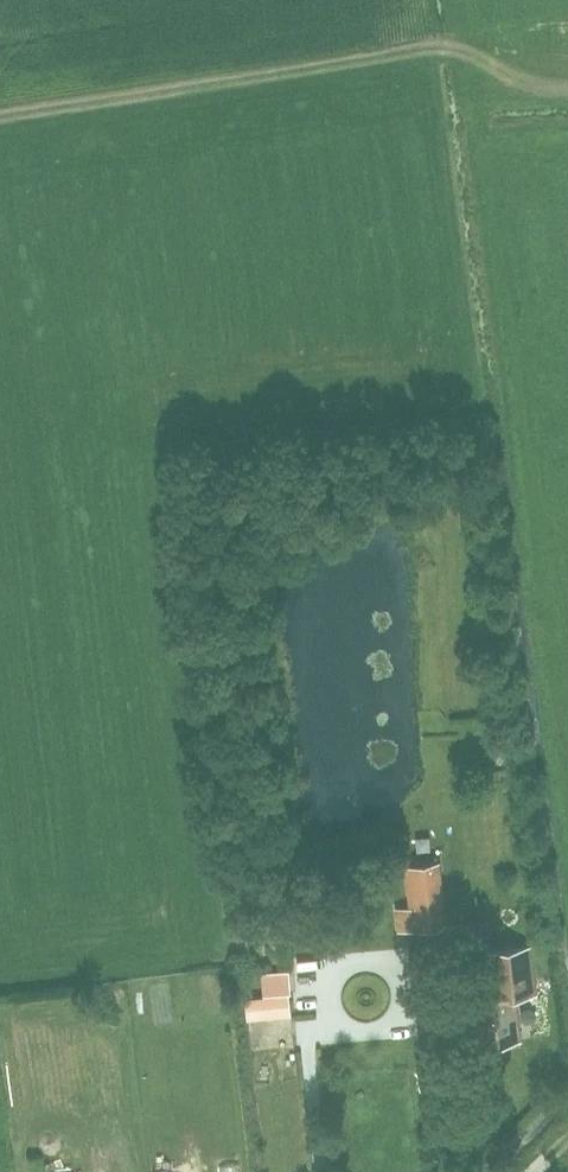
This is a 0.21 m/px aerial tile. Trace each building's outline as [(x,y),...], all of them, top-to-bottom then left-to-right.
[(448,925),(440,862),(404,866),(409,906),(395,908),(397,931),(448,925)] [(486,950),(491,991),(473,993),(479,1044),(520,1039),(514,994),(536,991),(531,945),(486,950)] [(247,1021),(291,1017),(289,995),(245,999),(247,1021)] [(422,1069),(424,1085),(424,1086),(451,1083),(449,1066),(422,1069)]
